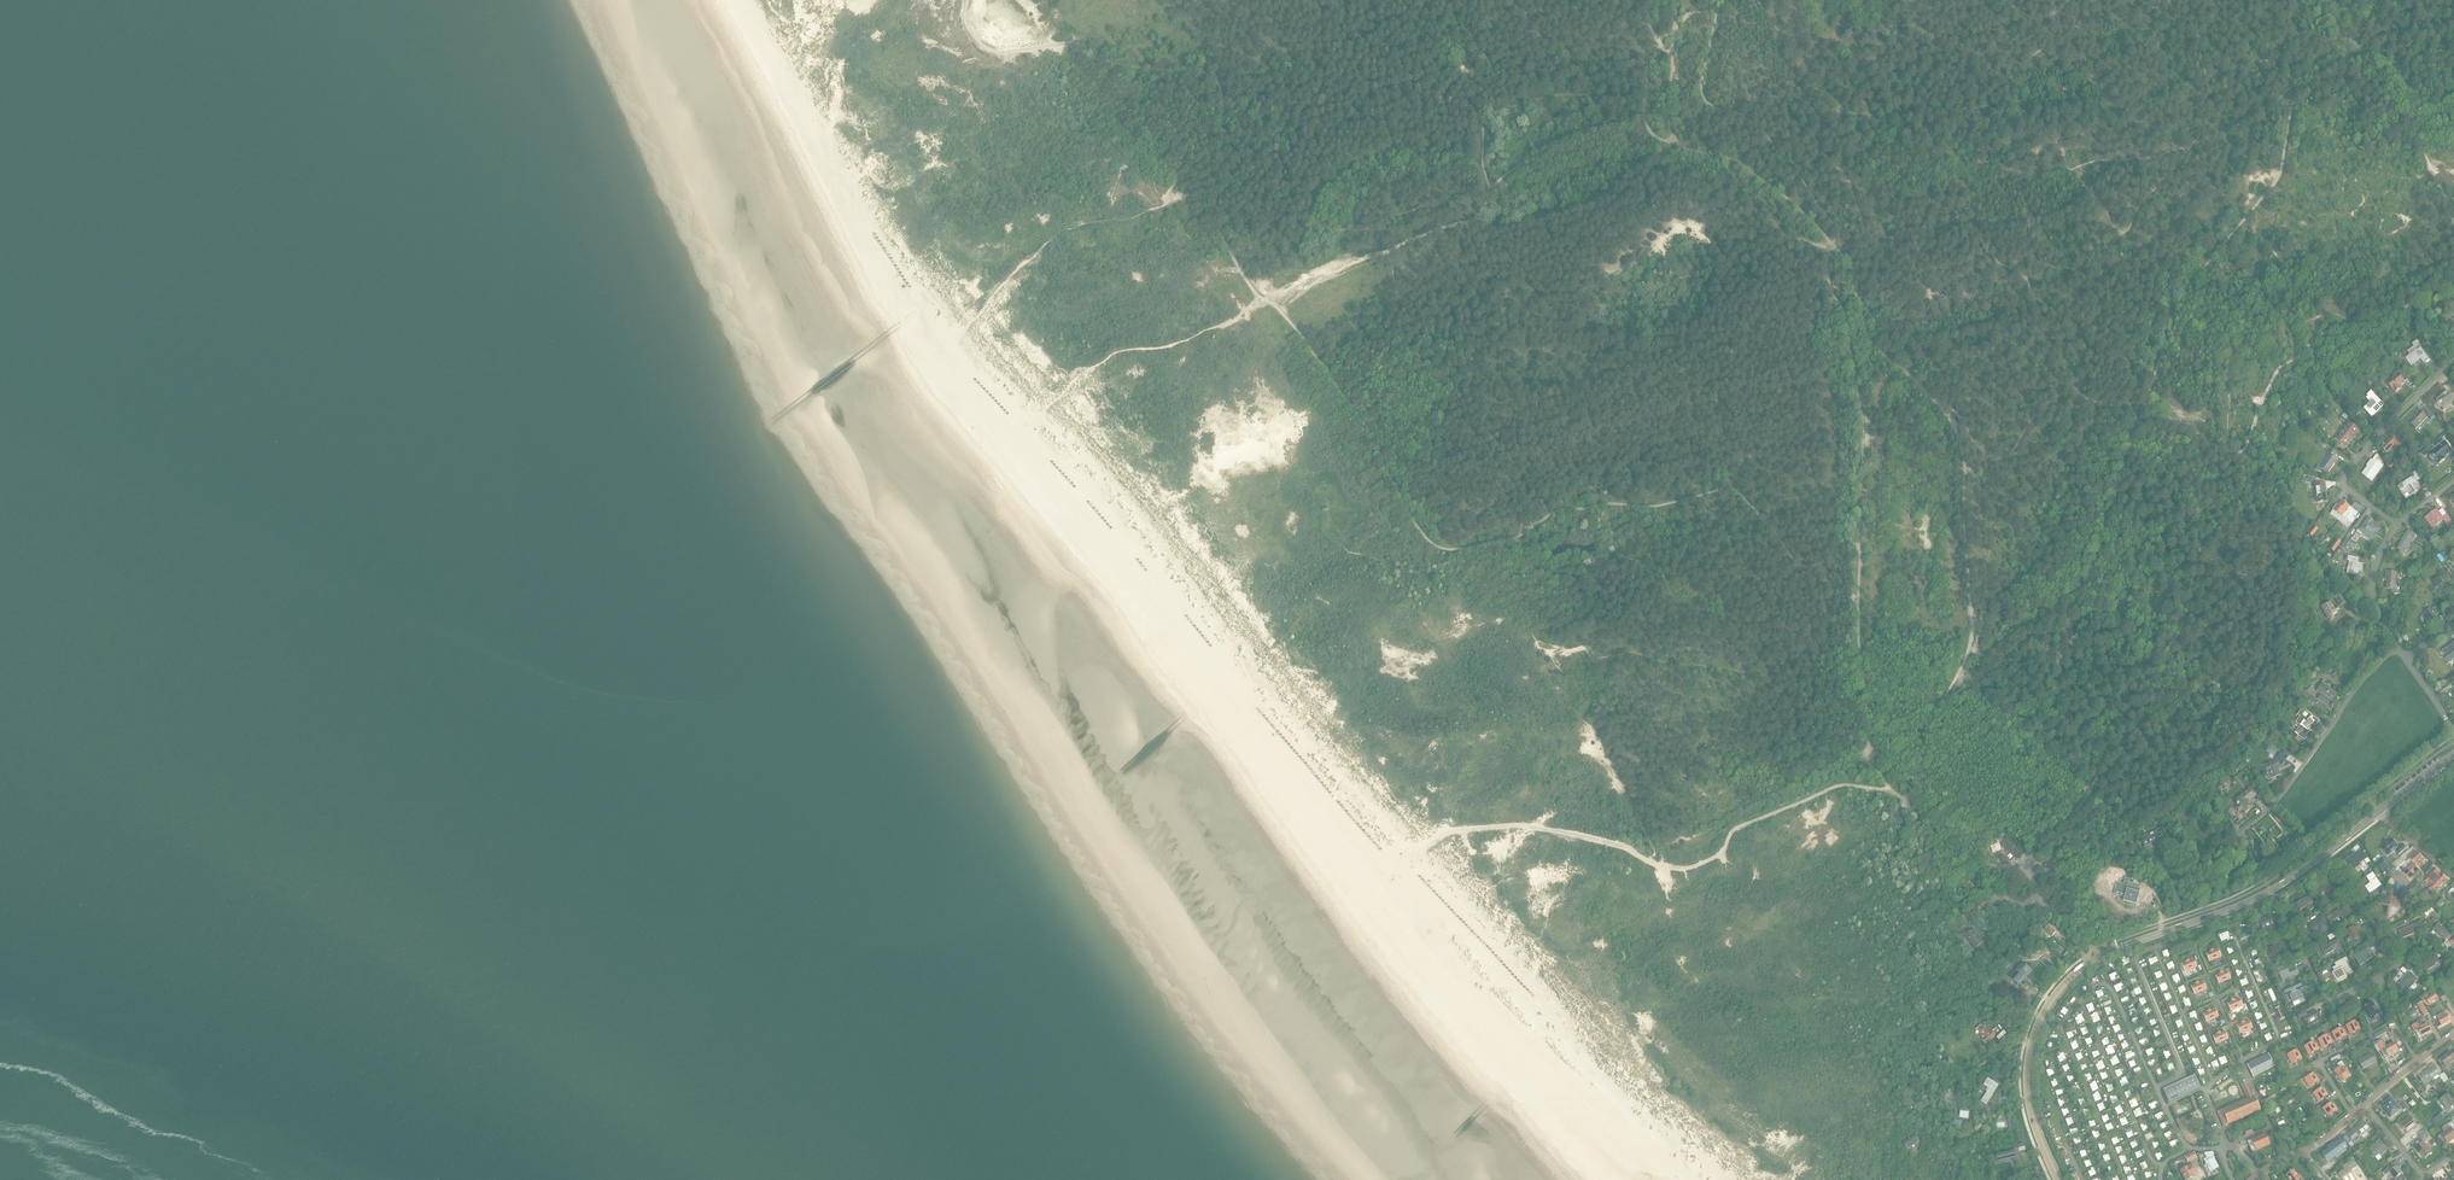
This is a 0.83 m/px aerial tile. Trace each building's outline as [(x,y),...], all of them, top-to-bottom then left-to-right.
[(2418,349),(2405,358),(2411,366),(2418,361),(2418,360),(2420,359),(2424,364),(2429,360),(2420,347),(2418,349)] [(2400,384),(2404,382),(2401,378),(2404,376),(2399,369),(2396,371),(2398,374),(2387,382),(2392,390),(2393,390),(2395,392),(2400,389),(2398,386),(2400,384)] [(2369,376),(2367,372),(2363,375),(2365,379),(2369,386),(2373,383),(2369,376)] [(2443,409),(2451,403),(2450,402),(2453,399),(2453,396),(2452,393),(2453,392),(2453,389),(2449,382),(2444,386),(2447,390),(2440,396),(2441,397),(2437,400),(2437,401),(2436,403),(2439,407),(2442,407),(2443,409)] [(2378,410),(2384,405),(2373,394),(2370,391),(2365,395),(2367,396),(2365,398),(2369,402),(2363,408),(2367,413),(2369,411),(2373,416),(2378,410)] [(2408,421),(2416,428),(2427,418),(2419,410),(2408,421)] [(2425,412),(2431,419),(2434,417),(2429,410),(2425,412)] [(2351,426),(2348,424),(2340,433),(2342,435),(2337,441),(2345,447),(2350,440),(2348,438),(2353,432),(2355,434),(2357,431),(2351,426)] [(2400,438),(2398,440),(2393,436),(2381,448),(2386,452),(2393,445),(2396,448),(2401,443),(2403,441),(2400,438)] [(2436,461),(2438,464),(2444,459),(2443,457),(2451,451),(2444,442),(2430,453),(2431,454),(2430,455),(2429,457),(2429,458),(2432,461),(2433,462),(2435,462),(2436,461)] [(2323,471),(2327,473),(2336,459),(2333,457),(2335,453),(2329,449),(2326,453),(2328,454),(2319,468),(2317,466),(2315,470),(2321,474),(2323,471)] [(2368,465),(2362,474),(2371,481),(2381,469),(2381,468),(2383,464),(2374,456),(2370,460),(2367,464),(2368,465)] [(2415,492),(2421,489),(2415,481),(2420,477),(2416,471),(2412,473),(2414,475),(2397,487),(2400,491),(2410,484),(2415,492)] [(2314,484),(2317,502),(2326,501),(2323,482),(2314,484)] [(2333,510),(2330,514),(2338,520),(2339,521),(2349,507),(2345,504),(2345,505),(2340,501),(2337,506),(2336,505),(2332,510),(2333,510)] [(1325,507),(1314,506),(1313,513),(1324,514),(1325,507)] [(2349,507),(2339,521),(2347,527),(2350,523),(2351,524),(2354,518),(2353,518),(2357,513),(2352,510),(2352,509),(2349,507)] [(2446,515),(2441,518),(2436,510),(2424,518),(2431,528),(2442,520),(2446,525),(2451,522),(2446,515)] [(2357,529),(2355,532),(2360,536),(2362,533),(2371,540),(2375,535),(2374,535),(2376,532),(2377,533),(2380,529),(2371,523),(2373,521),(2367,517),(2360,527),(2358,530),(2357,529)] [(2397,547),(2406,552),(2416,535),(2407,530),(2397,547)] [(2310,531),(2305,539),(2309,542),(2314,534),(2310,531)] [(2416,542),(2424,546),(2427,542),(2419,537),(2416,542)] [(2333,552),(2340,542),(2336,539),(2329,549),(2333,552)] [(2359,576),(2360,576),(2363,564),(2357,563),(2358,558),(2347,556),(2346,561),(2348,561),(2346,573),(2354,575),(2354,574),(2359,575),(2359,576)] [(1415,573),(1426,575),(1427,566),(1416,565),(1415,573)] [(2386,588),(2395,589),(2397,572),(2386,571),(2385,578),(2387,579),(2386,588)] [(2431,580),(2435,587),(2442,583),(2438,576),(2431,580)] [(2334,598),(2339,606),(2344,602),(2341,596),(2343,595),(2342,593),(2334,598)] [(2337,607),(2334,609),(2329,601),(2320,607),(2327,618),(2328,618),(2329,620),(2333,617),(2332,615),(2336,612),(2335,611),(2338,609),(2337,607)] [(2436,606),(2423,615),(2426,620),(2424,621),(2428,626),(2436,621),(2433,616),(2440,612),(2436,606)] [(2453,658),(2453,641),(2443,650),(2442,651),(2446,656),(2443,658),(2447,664),(2453,658)] [(2329,699),(2331,700),(2335,694),(2328,689),(2329,688),(2321,683),(2317,689),(2322,692),(2318,699),(2312,695),(2312,696),(2301,688),(2297,695),(2323,713),(2327,706),(2325,705),(2329,699)] [(2313,717),(2310,720),(2309,718),(2312,715),(2302,707),(2297,714),(2299,716),(2295,722),(2299,726),(2294,733),(2298,736),(2299,734),(2304,738),(2309,731),(2308,729),(2310,727),(2313,729),(2319,721),(2313,717)] [(2272,778),(2279,774),(2277,769),(2279,768),(2287,757),(2281,752),(2274,761),(2263,766),(2266,773),(2269,772),(2272,778)] [(2249,809),(2250,809),(2251,809),(2251,808),(2252,807),(2252,806),(2248,801),(2255,795),(2250,788),(2238,797),(2239,798),(2235,801),(2238,805),(2235,808),(2238,812),(2241,809),(2244,813),(2249,809)] [(1901,802),(1899,804),(1906,811),(1907,810),(1901,802)] [(2184,814),(2176,818),(2180,825),(2187,821),(2184,814)] [(2161,837),(2162,837),(2158,830),(2149,835),(2148,833),(2141,836),(2142,838),(2140,839),(2144,846),(2152,842),(2154,845),(2163,841),(2161,837)] [(2008,837),(2001,844),(2002,846),(2003,845),(2006,847),(2005,849),(2014,857),(2016,855),(2019,859),(2024,853),(2022,851),(2008,837)] [(2402,844),(2398,847),(2397,846),(2398,846),(2391,839),(2381,849),(2387,856),(2394,849),(2399,854),(2405,847),(2402,844)] [(1991,849),(1995,853),(2000,848),(1996,844),(1991,849)] [(2413,863),(2403,873),(2410,880),(2413,877),(2420,870),(2419,868),(2421,866),(2424,863),(2422,862),(2425,859),(2416,851),(2409,859),(2413,863)] [(2353,869),(2356,872),(2361,868),(2358,864),(2363,860),(2360,855),(2356,858),(2357,859),(2349,864),(2353,869)] [(2381,858),(2375,863),(2379,869),(2386,864),(2381,858)] [(2427,875),(2422,880),(2423,881),(2422,882),(2427,887),(2428,886),(2429,887),(2441,874),(2440,874),(2434,868),(2429,873),(2428,873),(2429,873),(2428,875),(2427,874),(2427,875)] [(2441,874),(2429,887),(2430,888),(2429,889),(2434,893),(2434,892),(2435,893),(2440,888),(2441,888),(2440,887),(2442,886),(2443,886),(2442,885),(2447,880),(2441,875),(2441,874)] [(1969,881),(1967,883),(1964,879),(1960,883),(1965,889),(1966,888),(1969,890),(1974,886),(1969,881)] [(2365,888),(2369,893),(2375,889),(2375,888),(2380,885),(2376,879),(2372,882),(2373,883),(2365,888)] [(2117,882),(2114,890),(2120,892),(2125,893),(2124,897),(2123,901),(2136,905),(2137,901),(2140,888),(2128,885),(2129,882),(2124,880),(2123,884),(2117,882)] [(2328,885),(2325,887),(2323,884),(2317,889),(2320,894),(2324,891),(2326,893),(2331,889),(2328,885)] [(2452,888),(2445,896),(2449,899),(2451,897),(2453,900),(2453,890),(2452,888)] [(2296,903),(2300,910),(2313,902),(2309,895),(2296,903)] [(2392,914),(2393,915),(2395,913),(2395,912),(2400,909),(2392,896),(2384,901),(2386,903),(2380,906),(2384,913),(2384,914),(2385,916),(2386,916),(2387,917),(2392,914)] [(2435,903),(2438,906),(2444,900),(2441,897),(2435,903)] [(1982,900),(1976,906),(1980,910),(1986,904),(1982,900)] [(2343,910),(2340,912),(2339,910),(2326,917),(2330,923),(2340,916),(2341,918),(2346,915),(2343,910)] [(2259,922),(2264,932),(2269,930),(2269,928),(2274,926),(2272,923),(2270,917),(2259,922)] [(2308,927),(2312,934),(2318,930),(2320,935),(2330,929),(2323,918),(2308,927)] [(2400,932),(2402,938),(2409,936),(2408,934),(2414,932),(2414,931),(2423,928),(2421,921),(2411,924),(2412,926),(2407,928),(2408,929),(2400,932)] [(2044,929),(2051,936),(2055,933),(2051,929),(2053,927),(2049,924),(2044,929)] [(2432,930),(2445,941),(2450,935),(2437,924),(2432,930)] [(2345,930),(2351,942),(2359,938),(2353,926),(2345,930)] [(1974,932),(1971,934),(1968,931),(1963,935),(1967,940),(1968,939),(1977,949),(1983,943),(1974,932)] [(2338,954),(2344,951),(2337,939),(2321,949),(2325,955),(2335,950),(2338,954)] [(2270,949),(2272,955),(2278,953),(2277,951),(2282,949),(2280,944),(2273,947),(2273,948),(2270,949)] [(2205,953),(2209,962),(2221,956),(2217,948),(2205,953)] [(2366,948),(2354,956),(2360,965),(2372,958),(2366,948)] [(2251,951),(2256,963),(2260,961),(2255,950),(2251,951)] [(2422,964),(2426,971),(2435,966),(2434,965),(2439,962),(2436,956),(2422,964)] [(2181,964),(2185,972),(2197,967),(2193,959),(2181,964)] [(2334,970),(2331,972),(2336,983),(2349,976),(2348,973),(2344,966),(2346,964),(2344,961),(2336,965),(2337,967),(2334,969),(2334,970)] [(2009,976),(2019,984),(2030,970),(2021,963),(2009,976)] [(2292,976),(2292,977),(2297,975),(2293,964),(2286,966),(2287,967),(2285,968),(2284,966),(2276,969),(2281,982),(2289,979),(2288,977),(2292,976)] [(2259,970),(2264,982),(2268,980),(2263,969),(2259,970)] [(2215,976),(2219,984),(2231,979),(2227,970),(2215,976)] [(2407,991),(2417,979),(2410,972),(2407,976),(2406,975),(2398,985),(2403,989),(2404,988),(2407,991)] [(2191,986),(2194,994),(2206,989),(2203,981),(2191,986)] [(2300,984),(2284,991),(2285,996),(2289,994),(2292,1002),(2293,1003),(2289,1004),(2291,1007),(2294,1005),(2294,1006),(2300,1003),(2298,998),(2303,996),(2299,989),(2302,988),(2300,984)] [(2440,988),(2436,992),(2440,998),(2445,994),(2440,988)] [(2004,991),(2002,996),(2014,1000),(2015,995),(2004,991)] [(2434,993),(2426,999),(2429,1003),(2437,997),(2434,993)] [(2227,1003),(2231,1011),(2242,1006),(2239,998),(2227,1003)] [(2371,1002),(2362,1009),(2365,1013),(2363,1014),(2368,1024),(2372,1022),(2371,1020),(2380,1013),(2371,1002)] [(2424,1016),(2429,1014),(2422,1002),(2418,1004),(2422,1011),(2421,1011),(2424,1016)] [(2278,1007),(2274,1009),(2279,1020),(2284,1018),(2278,1007)] [(2407,1012),(2410,1017),(2418,1013),(2415,1007),(2412,1008),(2413,1009),(2407,1012)] [(2203,1014),(2206,1022),(2218,1017),(2215,1009),(2203,1014)] [(2315,1010),(2307,1014),(2304,1009),(2296,1014),(2299,1019),(2302,1018),(2307,1026),(2320,1019),(2315,1010)] [(2441,1026),(2442,1026),(2451,1021),(2447,1014),(2437,1019),(2438,1019),(2435,1021),(2438,1028),(2441,1026)] [(2009,1015),(2000,1023),(2003,1027),(2012,1019),(2009,1015)] [(2237,1025),(2240,1034),(2252,1028),(2248,1020),(2237,1025)] [(2352,1033),(2355,1031),(2359,1030),(2354,1021),(2351,1022),(2345,1025),(2348,1031),(2350,1030),(2352,1033)] [(2421,1023),(2418,1025),(2417,1023),(2411,1026),(2414,1032),(2415,1032),(2419,1038),(2421,1037),(2432,1032),(2428,1024),(2422,1027),(2421,1023)] [(1987,1025),(1978,1033),(1983,1039),(1982,1040),(1985,1043),(1995,1035),(1992,1032),(1994,1030),(1991,1028),(1990,1028),(1987,1025)] [(2338,1040),(2341,1038),(2345,1037),(2340,1028),(2337,1029),(2332,1032),(2335,1038),(2336,1037),(2338,1040)] [(2373,1034),(2375,1038),(2386,1031),(2384,1028),(2373,1034)] [(2212,1036),(2216,1044),(2228,1039),(2224,1031),(2212,1036)] [(2324,1047),(2327,1045),(2331,1044),(2326,1035),(2323,1036),(2318,1039),(2321,1045),(2322,1044),(2324,1047)] [(2393,1043),(2386,1047),(2382,1040),(2376,1044),(2380,1051),(2383,1049),(2387,1056),(2397,1050),(2393,1043)] [(2310,1054),(2313,1052),(2317,1051),(2312,1042),(2309,1043),(2304,1046),(2307,1052),(2309,1051),(2310,1054)] [(2293,1062),(2296,1061),(2300,1059),(2295,1050),(2292,1052),(2287,1055),(2290,1060),(2291,1060),(2293,1062)] [(2345,1054),(2349,1061),(2354,1058),(2350,1051),(2345,1054)] [(2246,1065),(2253,1078),(2275,1067),(2268,1054),(2252,1062),(2246,1065)] [(2359,1061),(2363,1069),(2376,1062),(2372,1054),(2359,1061)] [(2453,1062),(2453,1056),(2452,1054),(2446,1059),(2444,1055),(2439,1059),(2436,1056),(2434,1058),(2438,1064),(2440,1063),(2440,1064),(2442,1062),(2447,1068),(2453,1062)] [(2333,1060),(2335,1064),(2346,1059),(2344,1055),(2333,1060)] [(2440,1075),(2441,1075),(2433,1064),(2430,1066),(2431,1067),(2418,1077),(2424,1085),(2432,1080),(2433,1081),(2440,1076),(2440,1075)] [(2349,1083),(2354,1080),(2345,1065),(2340,1068),(2342,1072),(2337,1075),(2340,1079),(2338,1080),(2340,1083),(2342,1082),(2344,1086),(2345,1086),(2346,1088),(2347,1088),(2349,1086),(2349,1085),(2348,1084),(2349,1083)] [(2311,1086),(2314,1084),(2317,1082),(2312,1073),(2308,1075),(2309,1075),(2304,1079),(2307,1084),(2309,1083),(2311,1086)] [(2440,1075),(2440,1076),(2445,1082),(2448,1080),(2444,1073),(2441,1075),(2440,1075)] [(2163,1089),(2169,1102),(2201,1087),(2195,1074),(2163,1089)] [(1980,1101),(1986,1105),(1998,1085),(1987,1078),(1983,1085),(1987,1088),(1985,1091),(1987,1092),(1980,1101)] [(2225,1113),(2231,1127),(2234,1126),(2267,1111),(2255,1084),(2249,1086),(2255,1100),(2228,1112),(2225,1113)] [(2320,1100),(2323,1098),(2326,1096),(2321,1087),(2317,1089),(2317,1090),(2313,1093),(2316,1098),(2318,1097),(2320,1100)] [(1947,1098),(1951,1102),(1956,1096),(1952,1092),(1947,1098)] [(2441,1100),(2448,1110),(2453,1105),(2453,1103),(2448,1095),(2441,1100)] [(2400,1102),(2397,1105),(2390,1098),(2380,1107),(2390,1118),(2400,1109),(2403,1112),(2407,1110),(2400,1102)] [(2329,1115),(2332,1113),(2336,1111),(2330,1103),(2327,1105),(2322,1108),(2326,1113),(2327,1112),(2329,1115)] [(1963,1119),(1968,1119),(1969,1110),(1955,1108),(1953,1126),(1962,1127),(1963,1119)] [(2441,1114),(2434,1120),(2437,1124),(2444,1119),(2441,1114)] [(2400,1125),(2407,1134),(2417,1126),(2410,1117),(2400,1125)] [(2362,1138),(2366,1135),(2365,1133),(2370,1129),(2363,1121),(2358,1125),(2358,1126),(2347,1135),(2351,1140),(2359,1134),(2362,1138)] [(2448,1143),(2453,1139),(2453,1132),(2453,1131),(2453,1125),(2451,1121),(2446,1125),(2449,1129),(2441,1134),(2448,1143)] [(2200,1130),(2204,1128),(2202,1126),(2198,1128),(2198,1127),(2195,1129),(2198,1134),(2201,1132),(2200,1130)] [(2419,1138),(2421,1142),(2429,1136),(2425,1129),(2418,1134),(2420,1137),(2419,1138)] [(1903,1142),(1907,1149),(1919,1141),(1914,1134),(1903,1142)] [(2252,1153),(2269,1145),(2265,1134),(2251,1140),(2247,1142),(2247,1143),(2246,1143),(2245,1143),(2240,1145),(2243,1150),(2247,1148),(2247,1147),(2249,1147),(2252,1153)] [(2338,1142),(2325,1151),(2330,1159),(2347,1147),(2341,1139),(2338,1142)] [(2379,1154),(2380,1155),(2387,1150),(2379,1141),(2376,1143),(2377,1144),(2370,1150),(2376,1157),(2379,1154)] [(2425,1158),(2432,1152),(2423,1141),(2415,1149),(2417,1152),(2419,1151),(2425,1158)] [(2015,1166),(2021,1165),(2018,1151),(2025,1150),(2024,1146),(2014,1148),(2014,1150),(1995,1155),(1997,1162),(2013,1158),(2015,1166)] [(2209,1172),(2218,1167),(2212,1155),(2214,1155),(2213,1152),(2204,1153),(2206,1158),(2203,1159),(2206,1166),(2207,1167),(2209,1172)] [(2338,1173),(2343,1179),(2345,1179),(2347,1179),(2348,1179),(2351,1179),(2354,1178),(2349,1171),(2356,1166),(2352,1160),(2342,1166),(2344,1169),(2338,1173)] [(2403,1173),(2397,1166),(2399,1165),(2397,1161),(2383,1172),(2386,1176),(2390,1172),(2396,1179),(2406,1179),(2402,1176),(2401,1175),(2403,1173)] [(2197,1174),(2193,1166),(2189,1168),(2189,1167),(2180,1171),(2185,1179),(2191,1179),(2190,1179),(2194,1177),(2193,1176),(2197,1174)] [(2286,1175),(2289,1179),(2302,1179),(2299,1176),(2298,1176),(2294,1170),(2286,1175)]
